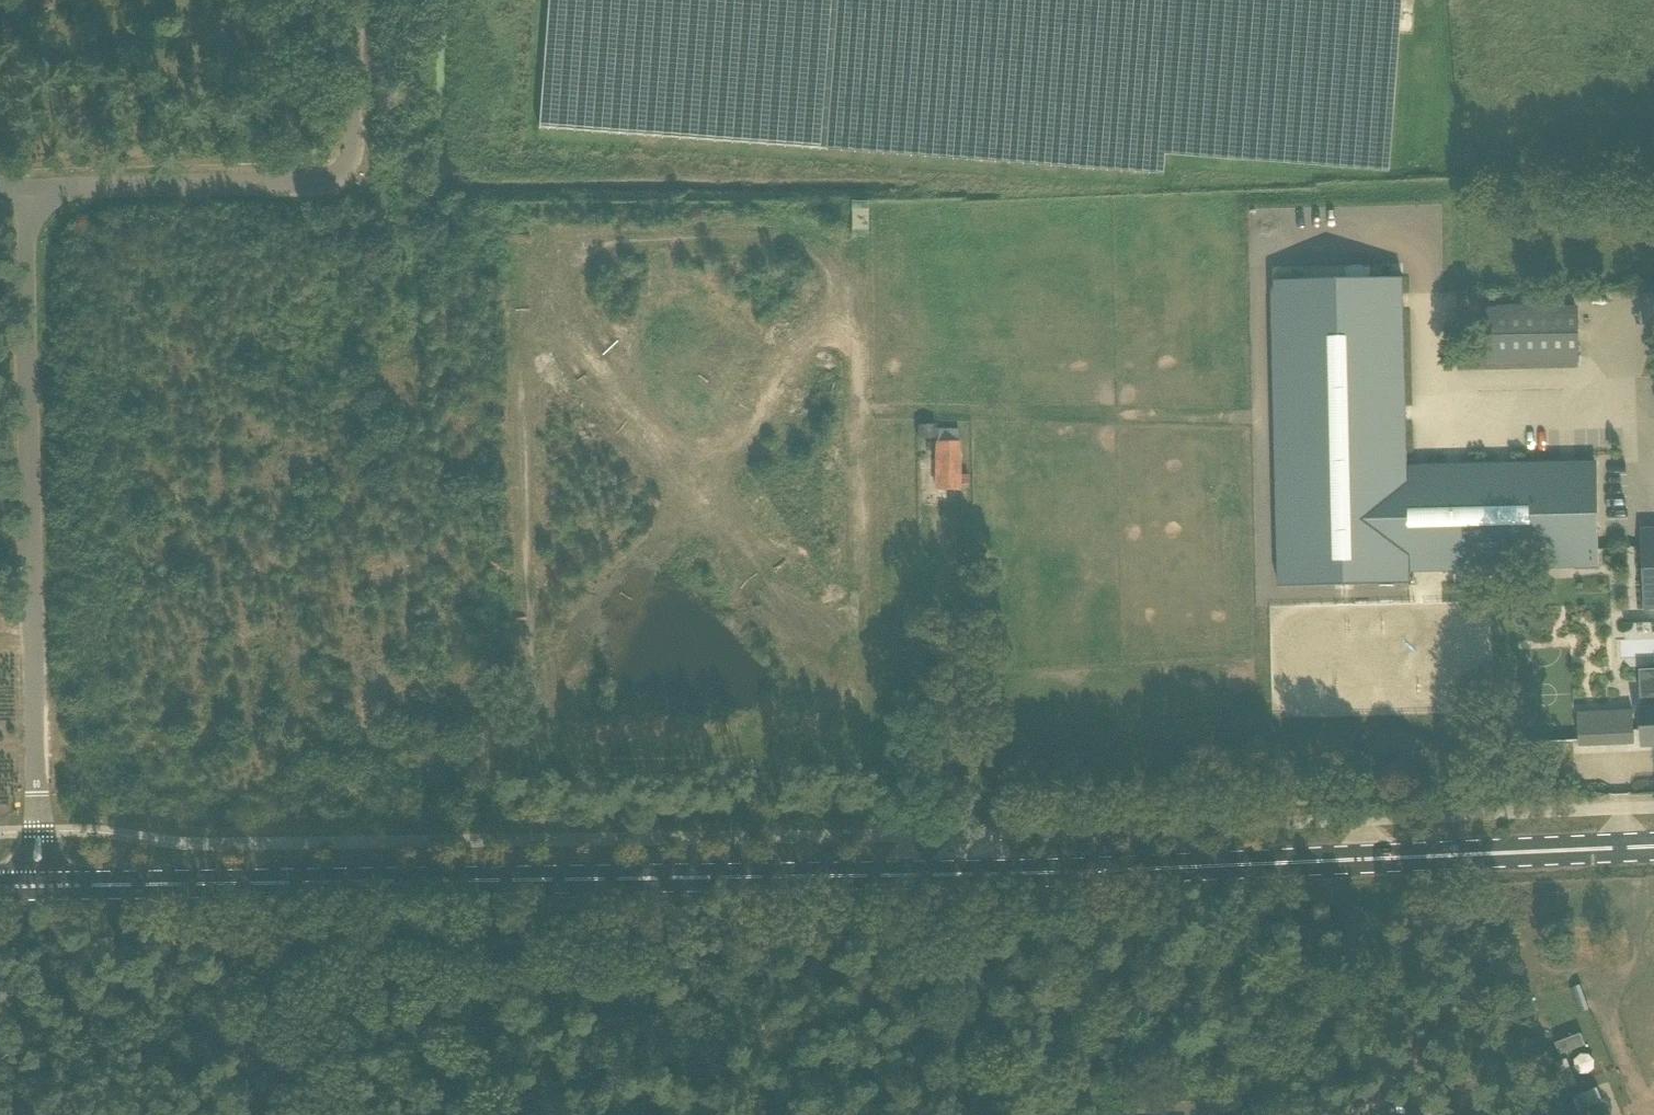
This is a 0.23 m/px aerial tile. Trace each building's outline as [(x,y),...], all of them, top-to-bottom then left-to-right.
[(539,128),(1163,174),(1165,155),(1291,164),(1387,171),(1398,33),(1400,12),(1401,0),(549,0),(539,128)] [(1577,566),(1599,565),(1597,464),(1530,466),(1530,473),(1408,476),(1404,277),(1272,280),(1279,587),(1411,584),(1410,565),(1532,562),(1532,567),(1554,566),(1554,553),(1576,553),(1577,566)] [(1487,307),(1488,364),(1580,363),(1579,306),(1487,307)] [(937,438),(937,429),(937,424),(918,423),(917,438),(937,438)] [(961,442),(959,442),(959,429),(937,429),(937,438),(937,441),(936,441),(935,490),(960,491),(961,442)] [(1642,529),(1645,608),(1653,608),(1653,529),(1642,529)] [(1641,709),(1643,744),(1653,744),(1653,669),(1641,670),(1643,709),(1641,709)] [(1578,744),(1633,742),(1632,710),(1631,710),(1631,711),(1601,712),(1601,711),(1576,712),(1578,744)] [(1602,1103),(1596,1087),(1577,1094),(1583,1110),(1602,1103)]
